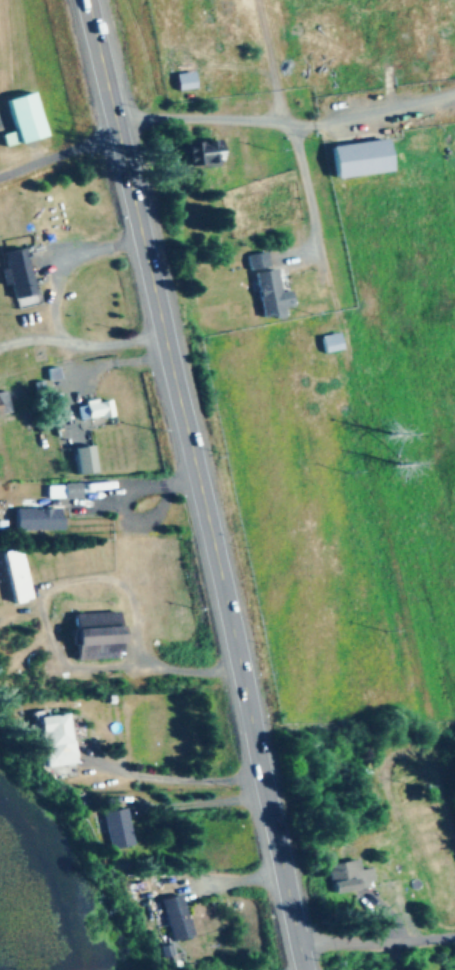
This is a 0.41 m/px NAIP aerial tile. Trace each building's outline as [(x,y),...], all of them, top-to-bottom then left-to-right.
[(176,74),(178,92),(196,89),(194,72),(176,74)] [(48,137),(39,93),(9,99),(16,132),(7,134),(9,146),(48,137)] [(240,137),(182,144),(185,169),(221,164),(222,171),(244,169),(240,137)] [(390,139),(332,146),(336,178),(394,171),(390,139)] [(4,252),(16,309),(40,304),(28,247),(4,252)] [(253,271),(271,267),(268,252),(249,256),(253,271)] [(279,269),(257,272),(264,319),(287,315),(286,308),(295,306),(293,290),(282,292),(279,269)] [(328,352),(346,348),(343,332),(324,337),(328,352)] [(14,412),(10,391),(0,393),(0,415),(14,412)] [(81,405),(86,423),(116,415),(112,397),(81,405)] [(49,486),(49,500),(81,500),(81,486),(49,486)] [(63,531),(63,510),(17,510),(17,531),(63,531)] [(12,604),(33,600),(23,549),(3,553),(12,604)] [(119,658),(118,625),(72,626),(73,660),(119,658)] [(43,767),(75,762),(68,711),(36,716),(43,767)] [(133,846),(127,808),(103,812),(109,850),(133,846)] [(376,886),(373,867),(362,869),(361,859),(331,863),(335,892),(376,886)] [(195,938),(181,894),(160,901),(173,944),(195,938)]
